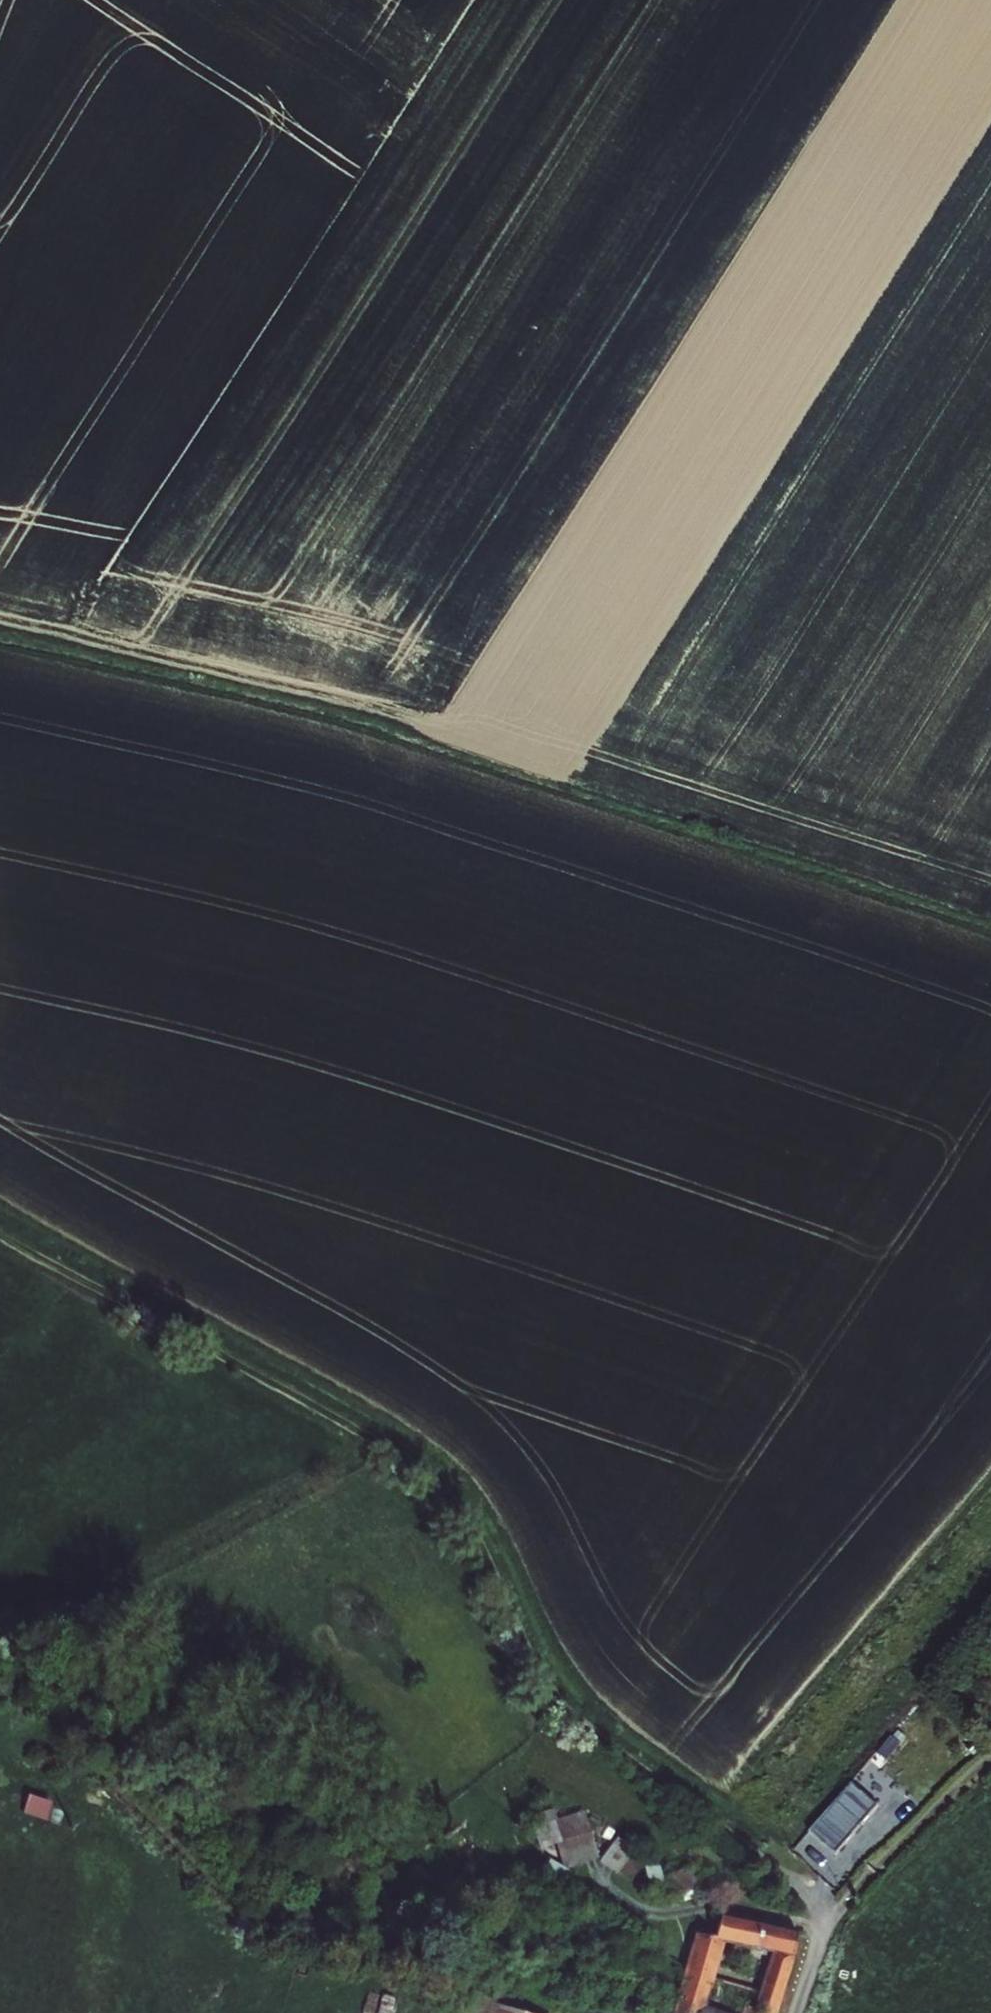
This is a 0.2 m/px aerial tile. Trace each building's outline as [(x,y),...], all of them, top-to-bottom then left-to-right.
[(905,1738),(898,1733),(893,1739),(901,1744),(905,1738)] [(900,1746),(891,1739),(877,1756),(886,1763),(900,1746)] [(853,1788),(812,1837),(836,1856),(878,1808),(853,1788)] [(52,1806),(29,1798),(22,1816),(46,1824),(52,1806)] [(540,1852),(556,1847),(562,1872),(598,1860),(583,1812),(557,1820),(554,1810),(529,1818),(540,1852)] [(635,1850),(617,1839),(599,1864),(616,1875),(635,1850)] [(571,1874),(549,1862),(540,1877),(563,1888),(571,1874)] [(659,1868),(644,1869),(650,1891),(664,1887),(669,1899),(702,1890),(695,1867),(662,1877),(659,1868)] [(696,1935),(685,1973),(714,1981),(725,1947),(771,1958),(758,1994),(781,2000),(794,1962),(793,1961),(798,1934),(723,1916),(716,1940),(696,1935)] [(673,2012),(716,2012),(706,2009),(714,1981),(685,1973),(673,2012)] [(781,2000),(758,1994),(758,1998),(759,2000),(756,2012),(777,2012),(781,2000)] [(489,2006),(467,2001),(463,2012),(487,2012),(489,2006)]
